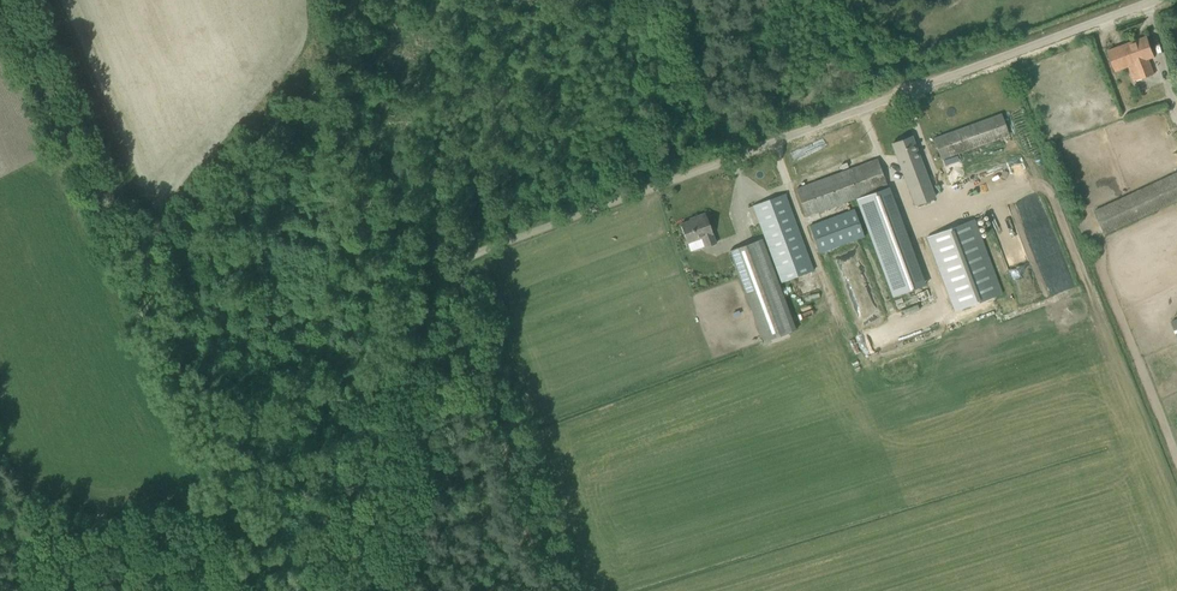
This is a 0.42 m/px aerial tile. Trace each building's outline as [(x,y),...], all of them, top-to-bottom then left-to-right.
[(1129,67),(1134,82),(1154,74),(1148,59),(1155,57),(1147,36),(1108,51),(1115,71),(1129,67)] [(1009,134),(1002,114),(934,139),(941,159),(959,152),(1009,134)] [(916,206),(935,199),(911,136),(892,144),(916,206)] [(796,190),(806,217),(855,199),(892,298),(924,286),(877,159),(796,190)] [(1093,211),(1104,234),(1176,201),(1176,172),(1093,211)] [(786,193),(753,205),(782,283),(814,271),(786,193)] [(810,226),(820,253),(864,237),(855,211),(823,223),(822,221),(810,226)] [(716,244),(705,213),(695,217),(696,219),(680,224),(687,243),(703,238),(706,248),(716,244)] [(974,219),(927,237),(955,311),(1002,294),(974,219)] [(762,239),(729,251),(763,342),(796,330),(762,239)]
